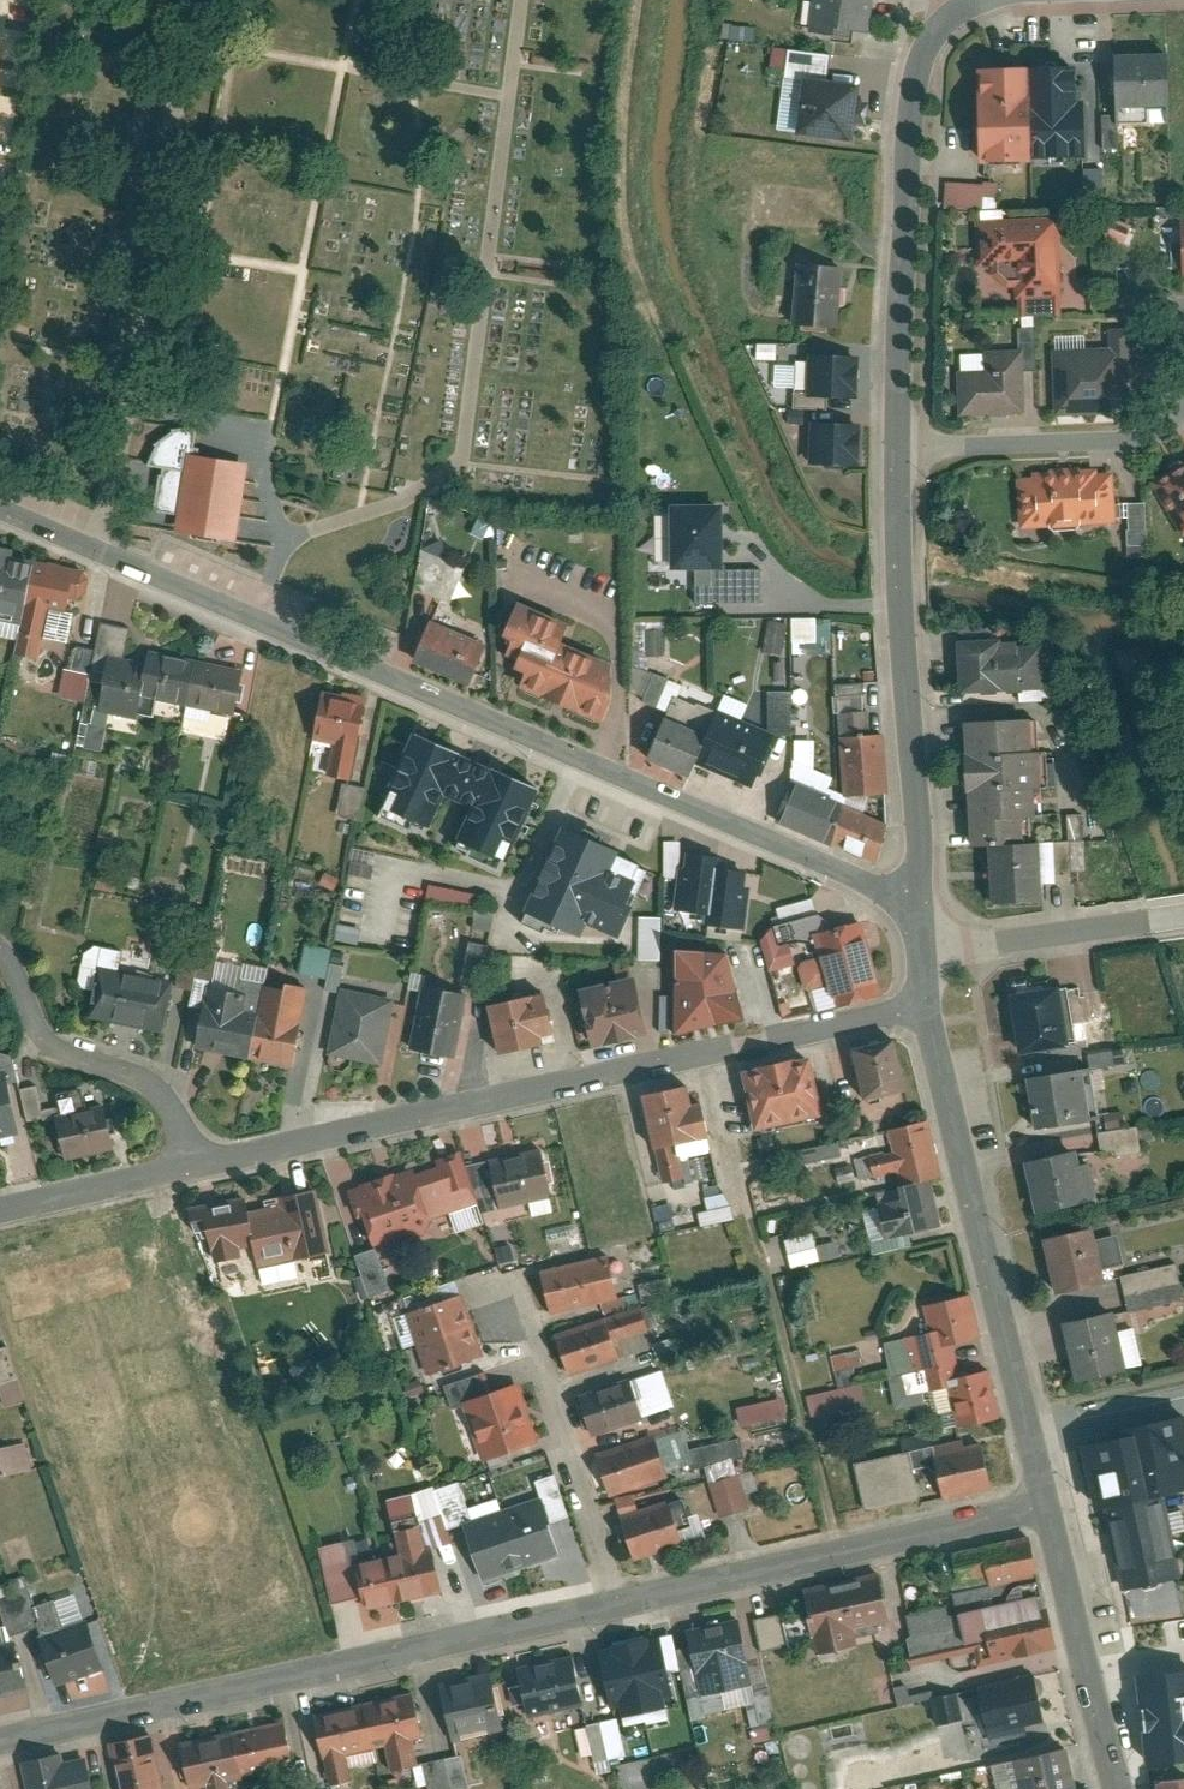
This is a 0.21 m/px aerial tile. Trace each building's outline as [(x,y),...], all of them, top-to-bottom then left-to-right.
[(809,27),(870,34),(874,0),(812,0),(809,27)] [(1180,48),(1121,48),(1121,120),(1180,120),(1180,48)] [(1045,157),(1044,62),(981,63),(983,158),(1045,157)] [(1089,62),(1044,62),(1045,157),(1099,156),(1098,97),(1090,97),(1089,62)] [(811,76),(804,131),(838,136),(854,138),(862,83),(811,76)] [(945,208),(998,208),(998,183),(945,183),(945,208)] [(1112,217),(1104,239),(1125,246),(1133,225),(1112,217)] [(1066,311),(1061,219),(987,223),(989,262),(1002,261),(999,268),(1012,285),(1023,284),(1025,313),(1066,311)] [(801,263),(796,320),(837,324),(843,267),(801,263)] [(1116,344),(1060,346),(1062,412),(1131,410),(1130,363),(1140,363),(1139,325),(1116,326),(1116,344)] [(813,350),(812,394),(864,395),(865,352),(813,350)] [(989,369),(957,370),(959,414),(1024,411),(1021,350),(988,351),(989,369)] [(817,419),(814,462),(862,465),(864,421),(817,419)] [(248,461),(186,454),(176,540),(237,547),(248,461)] [(1156,478),(1183,526),(1183,462),(1156,478)] [(1040,474),(1025,475),(1029,525),(1125,518),(1121,469),(1108,470),(1107,465),(1040,470),(1040,474)] [(736,501),(682,502),(682,566),(737,565),(736,501)] [(0,538),(0,619),(2,620),(3,614),(32,620),(44,558),(23,554),(25,544),(0,538)] [(411,587),(451,601),(464,562),(441,554),(444,547),(427,541),(411,587)] [(90,567),(44,558),(32,620),(25,653),(45,657),(56,603),(75,607),(77,597),(84,599),(93,589),(95,576),(90,567)] [(584,618),(529,597),(514,633),(524,637),(518,652),(528,656),(526,661),(539,666),(576,638),(584,618)] [(498,640),(440,615),(422,657),(481,682),(498,640)] [(776,616),(768,648),(788,653),(796,621),(776,616)] [(653,625),(653,652),(674,652),(674,625),(653,625)] [(1014,634),(966,636),(968,688),(1058,685),(1056,639),(1014,641),(1014,634)] [(157,647),(154,665),(148,695),(195,704),(204,657),(157,647)] [(252,666),(204,657),(195,704),(243,713),(252,666)] [(154,665),(113,658),(104,709),(145,716),(148,695),(154,665)] [(567,692),(593,704),(605,677),(579,665),(567,692)] [(650,696),(676,708),(688,681),(662,670),(650,696)] [(318,734),(342,739),(334,770),(357,776),(376,696),(330,685),(318,734)] [(728,707),(719,728),(705,761),(761,784),(783,731),(728,707)] [(673,708),(654,754),(700,773),(705,761),(719,728),(673,708)] [(1052,813),(1047,714),(968,718),(974,842),(994,842),(1037,840),(1036,814),(1052,813)] [(555,783),(423,724),(381,817),(422,835),(425,827),(438,832),(454,794),(481,806),(465,842),(505,859),(516,834),(529,840),(555,783)] [(848,733),(852,792),(897,788),(892,729),(848,733)] [(855,801),(798,777),(781,817),(840,840),(855,801)] [(900,818),(855,801),(840,840),(884,858),(900,818)] [(601,924),(631,938),(646,906),(642,904),(655,876),(630,865),(640,845),(575,814),(532,908),(595,937),(601,924)] [(1058,840),(1037,840),(994,842),(995,901),(1059,899),(1058,840)] [(353,851),(351,874),(371,875),(373,853),(353,851)] [(712,911),(711,922),(753,927),(758,884),(754,883),(756,868),(727,864),(728,855),(695,851),(693,865),(685,864),(680,908),(712,911)] [(474,906),(477,894),(430,883),(427,894),(474,906)] [(809,957),(805,962),(810,985),(817,988),(839,982),(845,1003),(893,988),(871,915),(817,931),(824,953),(809,957)] [(300,976),(339,981),(342,964),(328,963),(331,947),(304,943),(300,976)] [(739,949),(682,945),(687,1032),(767,1013),(748,987),(739,949)] [(107,962),(97,1013),(173,1028),(183,977),(107,962)] [(647,969),(589,985),(605,1042),(662,1027),(647,969)] [(255,987),(214,979),(200,1044),(258,1055),(267,1014),(250,1011),(255,987)] [(273,981),(267,1014),(258,1055),(303,1065),(320,983),(300,979),(299,986),(273,981)] [(1022,989),(1031,1051),(1086,1042),(1077,980),(1022,989)] [(475,991),(426,981),(414,1046),(463,1056),(475,991)] [(402,995),(348,986),(337,1051),(391,1060),(402,995)] [(558,990),(498,1002),(509,1050),(559,1039),(558,1032),(567,1030),(558,990)] [(869,1098),(914,1088),(903,1036),(857,1046),(869,1098)] [(830,1115),(816,1051),(746,1065),(759,1129),(830,1115)] [(1097,1065),(1035,1074),(1042,1125),(1104,1116),(1097,1065)] [(0,1070),(0,1137),(28,1131),(14,1067),(0,1070)] [(717,1137),(709,1101),(701,1103),(696,1082),(649,1092),(660,1146),(656,1147),(663,1182),(686,1177),(679,1145),(717,1137)] [(115,1099),(61,1110),(71,1158),(125,1147),(115,1099)] [(1130,1107),(1109,1110),(1111,1127),(1132,1123),(1130,1107)] [(907,1184),(940,1177),(948,1176),(936,1117),(895,1125),(900,1149),(875,1154),(879,1176),(905,1171),(907,1184)] [(791,1166),(841,1153),(838,1141),(788,1153),(791,1166)] [(446,1164),(425,1171),(442,1218),(489,1203),(469,1144),(442,1153),(446,1164)] [(1089,1147),(1033,1159),(1044,1210),(1110,1196),(1102,1159),(1092,1161),(1089,1147)] [(507,1206),(560,1194),(550,1151),(497,1163),(507,1206)] [(422,1163),(357,1187),(377,1242),(442,1218),(425,1171),(422,1163)] [(885,1201),(892,1234),(949,1223),(940,1177),(907,1184),(910,1196),(885,1201)] [(335,1249),(325,1187),(286,1193),(287,1202),(261,1206),(266,1242),(269,1259),(335,1249)] [(266,1242),(261,1206),(259,1191),(193,1199),(199,1247),(218,1244),(219,1259),(250,1255),(249,1244),(266,1242)] [(699,1223),(731,1219),(728,1193),(706,1195),(707,1209),(697,1210),(699,1223)] [(1105,1224),(1051,1237),(1064,1291),(1118,1279),(1105,1224)] [(838,1257),(835,1241),(815,1244),(813,1233),(785,1237),(790,1265),(838,1257)] [(364,1298),(389,1291),(376,1246),(351,1253),(364,1298)] [(610,1259),(542,1274),(551,1314),(619,1300),(610,1259)] [(1183,1298),(1183,1295),(1176,1261),(1120,1275),(1129,1311),(1183,1298)] [(958,1326),(961,1342),(985,1337),(975,1290),(926,1301),(933,1331),(958,1326)] [(465,1298),(409,1315),(419,1346),(474,1328),(465,1298)] [(1125,1307),(1067,1321),(1081,1379),(1139,1365),(1125,1307)] [(640,1311),(608,1320),(614,1341),(646,1332),(640,1311)] [(608,1320),(558,1336),(571,1378),(621,1362),(614,1341),(608,1320)] [(954,1375),(967,1372),(961,1342),(958,1326),(933,1331),(910,1336),(917,1369),(931,1366),(936,1389),(956,1385),(954,1375)] [(474,1328),(419,1346),(429,1376),(484,1359),(474,1328)] [(832,1353),(833,1368),(862,1366),(861,1351),(832,1353)] [(965,1426),(1001,1418),(990,1367),(967,1372),(954,1375),(956,1385),(965,1426)] [(860,1382),(805,1396),(811,1417),(866,1403),(860,1382)] [(634,1383),(582,1400),(594,1436),(646,1419),(634,1383)] [(524,1385),(465,1405),(484,1462),(543,1443),(524,1385)] [(737,1422),(786,1420),(785,1400),(736,1402),(737,1422)] [(1094,1444),(1109,1507),(1176,1490),(1183,1489),(1183,1416),(1147,1424),(1148,1432),(1094,1444)] [(656,1437),(599,1455),(613,1497),(669,1479),(656,1437)] [(0,1445),(0,1473),(37,1467),(32,1439),(0,1445)] [(984,1443),(936,1455),(947,1500),(995,1489),(984,1443)] [(865,1510),(918,1497),(907,1450),(853,1463),(865,1510)] [(743,1478),(713,1487),(722,1519),(752,1511),(743,1478)] [(1109,1507),(1129,1585),(1183,1571),(1183,1521),(1176,1490),(1109,1507)] [(542,1502),(467,1527),(485,1581),(560,1556),(542,1502)] [(671,1504),(623,1519),(636,1561),(684,1547),(671,1504)] [(1000,1582),(1040,1572),(1029,1529),(958,1547),(968,1585),(998,1577),(1000,1582)] [(446,1593),(435,1548),(397,1557),(408,1602),(446,1593)] [(408,1602),(397,1557),(359,1566),(370,1611),(408,1602)] [(880,1577),(806,1594),(820,1658),(859,1649),(855,1631),(891,1623),(880,1577)] [(989,1660),(1057,1643),(1044,1590),(968,1609),(970,1617),(911,1632),(919,1664),(986,1648),(989,1660)] [(754,1616),(759,1649),(793,1645),(789,1611),(754,1616)] [(691,1637),(705,1697),(756,1685),(742,1625),(691,1637)] [(95,1627),(45,1645),(61,1688),(110,1670),(95,1627)] [(665,1638),(602,1653),(618,1721),(681,1706),(665,1638)] [(0,1647),(0,1696),(24,1690),(13,1644),(0,1647)] [(576,1659),(520,1671),(531,1721),(587,1709),(576,1659)] [(1135,1678),(1148,1765),(1183,1760),(1183,1671),(1135,1678)] [(978,1688),(989,1736),(1048,1723),(1037,1675),(978,1688)] [(494,1677),(444,1688),(456,1743),(507,1732),(494,1677)] [(943,1720),(970,1714),(964,1690),(937,1696),(943,1720)] [(416,1696),(363,1707),(373,1750),(387,1746),(393,1772),(419,1766),(414,1742),(425,1739),(416,1696)] [(317,1717),(333,1788),(341,1788),(356,1786),(349,1755),(373,1750),(363,1707),(317,1717)] [(234,1735),(244,1781),(263,1777),(266,1788),(284,1788),(280,1774),(298,1770),(288,1724),(234,1735)] [(109,1745),(120,1788),(166,1788),(153,1735),(109,1745)] [(183,1746),(192,1788),(207,1788),(211,1788),(232,1788),(231,1784),(244,1781),(234,1735),(183,1746)] [(1079,1787),(1070,1747),(1016,1759),(1023,1788),(1069,1788),(1079,1787)] [(26,1764),(31,1788),(96,1788),(89,1752),(26,1764)] [(1153,1781),(1155,1788),(1183,1788),(1183,1778),(1153,1781)]
